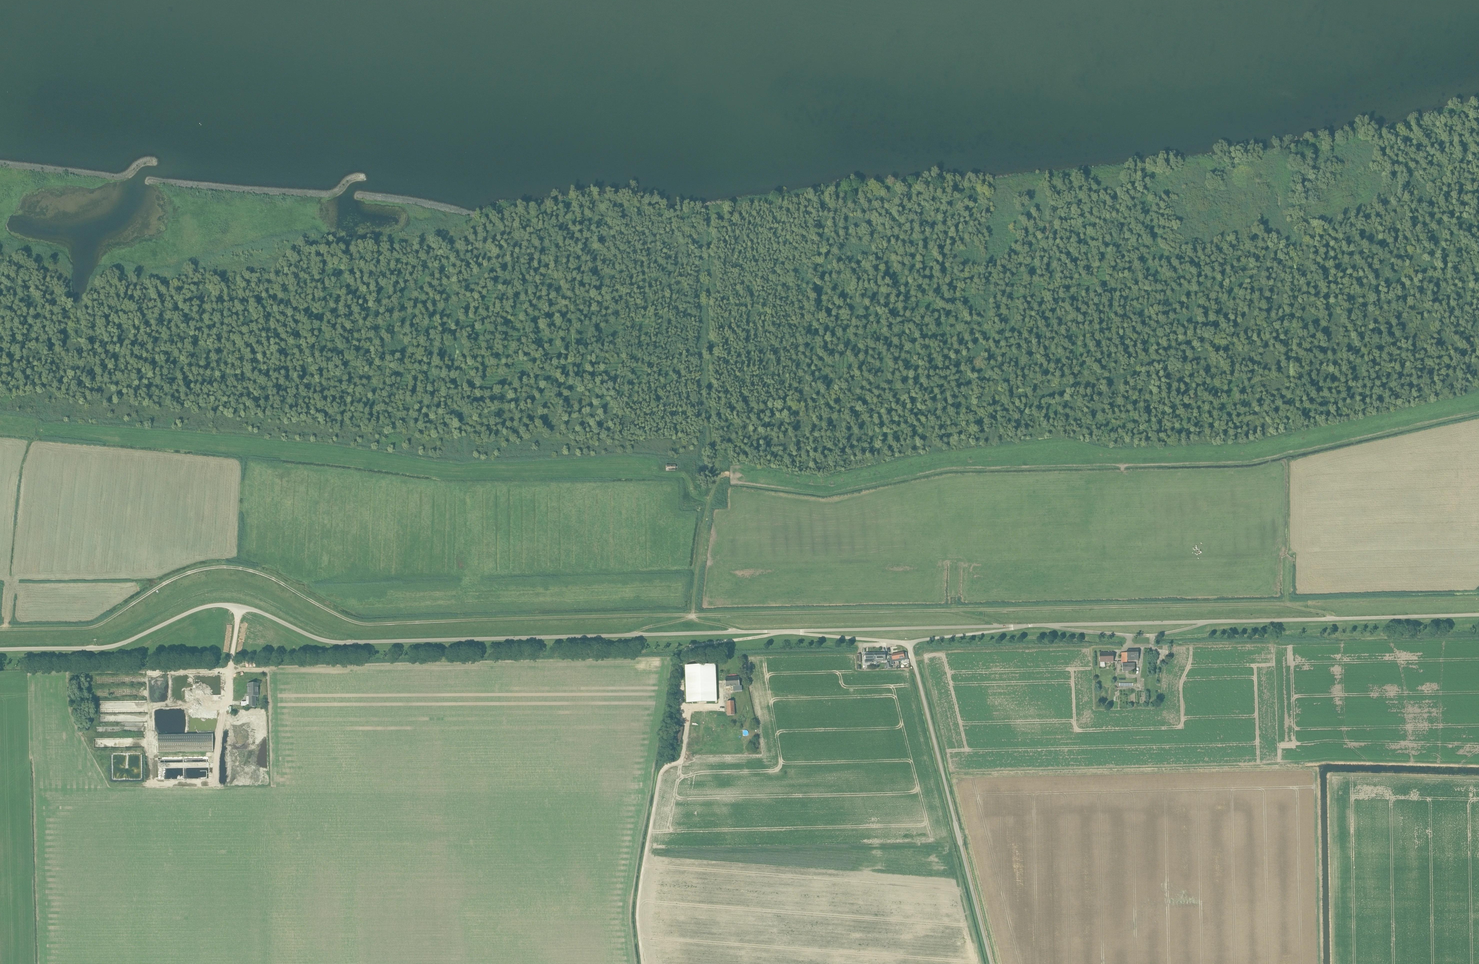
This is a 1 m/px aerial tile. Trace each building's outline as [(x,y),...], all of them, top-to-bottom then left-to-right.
[(1139,657),(1139,650),(1127,650),(1127,653),(1122,653),(1122,662),(1128,662),(1128,661),(1139,661),(1138,657),(1139,657)] [(903,652),(898,653),(899,661),(908,659),(907,653),(904,653),(903,652)] [(876,661),(876,653),(866,654),(866,659),(866,662),(873,662),(873,661),(876,661)] [(892,655),(889,656),(891,662),(891,665),(894,664),(894,662),(899,661),(898,653),(892,654),(892,655)] [(1100,662),(1113,662),(1113,653),(1100,654),(1100,662)] [(1123,672),(1135,672),(1135,663),(1123,664),(1123,672)] [(687,702),(717,701),(716,665),(686,667),(687,702)] [(162,670),(161,697),(199,698),(200,680),(175,679),(175,678),(171,678),(172,670),(162,670)] [(726,687),(740,686),(740,677),(726,678),(726,687)] [(255,707),(255,696),(258,696),(258,684),(248,684),(248,696),(249,696),(249,707),(255,707)] [(728,716),(735,715),(734,701),(726,702),(728,716)] [(161,718),(161,724),(223,725),(223,714),(215,714),(215,713),(208,713),(208,706),(163,705),(162,718),(161,718)] [(243,720),(224,721),(225,733),(264,731),(263,710),(242,711),(243,720)] [(141,722),(141,717),(124,718),(125,722),(119,722),(119,727),(131,727),(131,722),(141,722)] [(136,734),(118,733),(118,742),(136,742),(136,734)] [(158,752),(163,752),(213,751),(213,735),(158,736),(158,752)] [(238,751),(264,751),(264,735),(250,735),(250,743),(234,743),(234,748),(238,748),(238,751)] [(116,775),(146,774),(146,748),(116,749),(116,775)]
